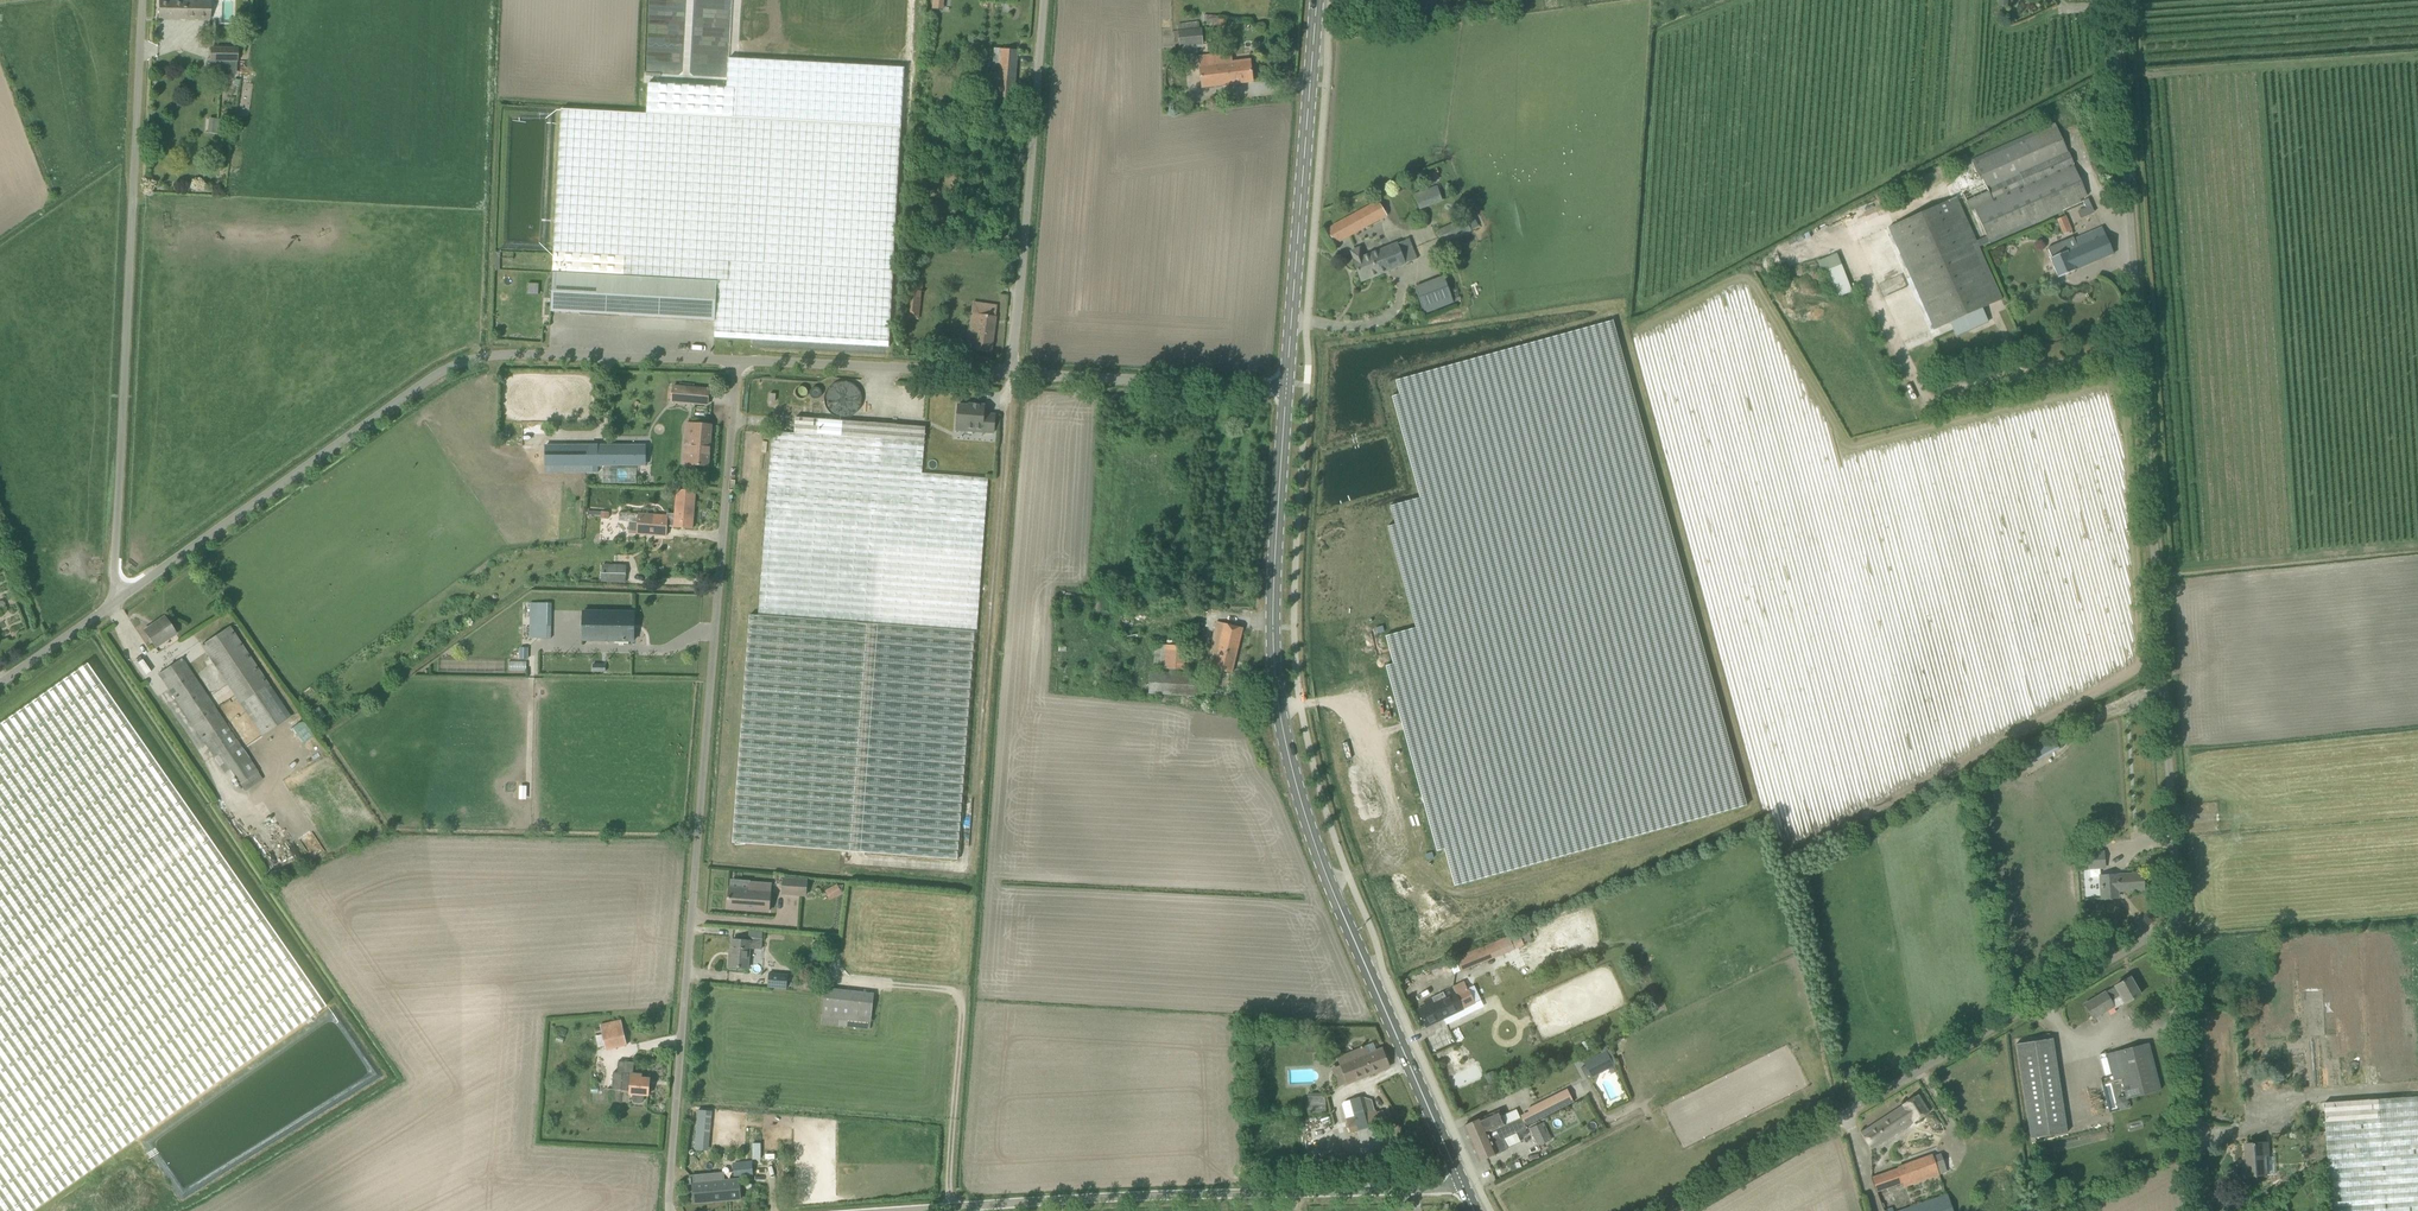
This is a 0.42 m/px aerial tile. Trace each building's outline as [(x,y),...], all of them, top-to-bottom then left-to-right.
[(551,311),(715,320),(714,338),(889,348),(893,272),(901,128),(908,0),(733,0),(728,90),(650,85),(648,114),(562,109),(551,311)] [(160,1),(159,18),(210,18),(210,1),(160,1)] [(1175,44),(1180,43),(1180,50),(1204,47),(1202,29),(1200,29),(1199,23),(1178,25),(1179,32),(1174,32),(1175,44)] [(211,48),(211,61),(237,61),(237,48),(211,48)] [(1019,51),(1019,50),(988,48),(987,62),(994,63),(990,102),(1014,104),(1018,51),(1019,51)] [(1218,55),(1200,57),(1204,88),(1253,82),(1251,61),(1231,64),(1230,56),(1219,57),(1218,55)] [(211,118),(209,132),(218,133),(219,119),(211,118)] [(2057,127),(2022,142),(2021,139),(2009,144),(2010,147),(1974,163),(1984,184),(1962,194),(1969,209),(1974,207),(1987,237),(1977,241),(1979,247),(1989,243),(2084,202),(2086,208),(2091,206),(2088,200),(2089,200),(2073,164),(2074,164),(2069,153),(2068,153),(2057,127)] [(1442,202),(1437,188),(1415,196),(1419,210),(1442,202)] [(1979,247),(1977,241),(1957,198),(1948,201),(1942,189),(1888,213),(1894,226),(1885,229),(1930,331),(1950,323),(1956,337),(1968,331),(1972,333),(1977,331),(1979,326),(1988,322),(1982,309),(2002,300),(1978,248),(1979,247)] [(1326,230),(1336,245),(1387,215),(1378,200),(1326,230)] [(2066,215),(2057,219),(2063,234),(2072,231),(2066,215)] [(1439,224),(1434,226),(1443,245),(1471,231),(1465,218),(1442,229),(1439,224)] [(2074,240),(2073,238),(2048,249),(2052,258),(2050,259),(2056,272),(2055,272),(2056,274),(2057,274),(2058,278),(2112,254),(2112,255),(2113,255),(2105,236),(2101,228),(2074,240)] [(1362,281),(1419,259),(1410,240),(1364,258),(1360,249),(1352,252),(1355,261),(1354,261),(1362,281)] [(1852,292),(1838,253),(1819,260),(1833,299),(1852,292)] [(1454,303),(1444,276),(1415,288),(1426,314),(1454,303)] [(918,317),(923,282),(910,280),(906,316),(918,317)] [(976,339),(974,350),(991,353),(997,306),(974,302),(969,338),(976,339)] [(1385,640),(1453,888),(1747,807),(1614,322),(1393,383),(1424,496),(1388,506),(1422,630),(1385,640)] [(711,388),(674,384),(672,402),(709,405),(711,388)] [(828,418),(855,420),(858,385),(831,384),(828,418)] [(969,406),(958,405),(956,430),(994,433),(995,415),(984,414),(985,406),(969,404),(969,406)] [(796,417),(795,433),(924,443),(926,427),(796,417)] [(691,465),(708,466),(711,425),(692,423),(690,443),(693,444),(691,465)] [(980,592),(988,478),(922,473),(924,443),(795,433),(772,431),(759,615),(750,615),(741,729),(732,844),(957,860),(975,631),(977,631),(980,592)] [(647,445),(639,445),(639,440),(611,440),(608,443),(608,445),(546,445),(546,466),(647,466),(647,445)] [(637,531),(637,534),(667,536),(667,525),(692,528),(695,493),(677,491),(675,514),(668,514),(667,516),(639,514),(639,515),(620,513),(619,520),(630,521),(629,531),(637,531)] [(602,574),(602,583),(626,583),(627,574),(602,574)] [(539,603),(538,626),(547,626),(548,604),(539,603)] [(634,641),(634,612),(583,611),(583,640),(634,641)] [(164,617),(144,631),(155,649),(176,635),(164,617)] [(203,648),(262,736),(290,717),(229,626),(226,628),(220,621),(216,624),(221,631),(203,643),(205,646),(203,648)] [(1206,666),(1232,673),(1243,628),(1216,621),(1209,652),(1216,654),(1215,660),(1208,658),(1206,666)] [(1156,644),(1154,668),(1188,671),(1190,647),(1156,644)] [(225,774),(247,758),(182,659),(159,674),(225,774)] [(1197,696),(1198,672),(1182,671),(1182,673),(1150,671),(1149,694),(1197,696)] [(22,956),(105,1078),(141,1130),(315,1011),(86,678),(0,737),(0,924),(22,956)] [(262,780),(257,772),(240,784),(245,792),(262,780)] [(2103,852),(2088,853),(2089,869),(2104,868),(2103,852)] [(2143,889),(2142,874),(2116,876),(2116,875),(2100,876),(2102,899),(2118,898),(2117,891),(2143,889)] [(806,895),(807,882),(784,880),(783,893),(806,895)] [(729,888),(728,908),(769,911),(771,884),(750,883),(749,890),(729,888)] [(825,890),(830,900),(842,894),(837,884),(825,890)] [(105,1078),(22,956),(0,924),(0,1151),(105,1078)] [(1532,940),(1528,930),(1520,933),(1523,943),(1532,940)] [(1509,937),(1498,941),(1504,955),(1515,950),(1509,937)] [(737,967),(749,968),(751,942),(732,940),(731,957),(729,956),(728,969),(737,970),(737,967)] [(769,989),(788,990),(789,975),(769,974),(769,989)] [(2094,1020),(2115,1007),(2116,1010),(2140,995),(2130,977),(2085,1004),(2094,1020)] [(1418,1011),(1426,1027),(1476,1003),(1468,987),(1457,993),(1454,987),(1423,1002),(1426,1007),(1418,1011)] [(870,1030),(874,994),(825,989),(821,1024),(870,1030)] [(601,1025),(606,1050),(627,1045),(621,1021),(601,1025)] [(2054,1038),(2017,1043),(2029,1139),(2067,1134),(2054,1038)] [(2107,1054),(2114,1082),(2122,1080),(2126,1099),(2160,1091),(2148,1043),(2107,1054)] [(1361,1049),(1337,1058),(1339,1065),(1331,1068),(1338,1085),(1346,1082),(1347,1083),(1390,1067),(1383,1049),(1370,1054),(1367,1046),(1363,1048),(1362,1046),(1360,1047),(1361,1049)] [(1441,1054),(1455,1085),(1479,1075),(1474,1063),(1461,1068),(1453,1049),(1441,1054)] [(1585,1066),(1581,1068),(1586,1078),(1591,1076),(1585,1066)] [(641,1075),(634,1074),(623,1073),(621,1091),(630,1091),(630,1094),(633,1094),(632,1098),(634,1103),(642,1103),(644,1099),(644,1095),(648,1095),(650,1079),(641,1078),(641,1075)] [(1534,1122),(1574,1102),(1571,1095),(1541,1110),(1537,1103),(1527,1109),(1534,1122)] [(1928,1112),(1917,1095),(1903,1105),(1903,1104),(1861,1133),(1872,1149),(1928,1112)] [(2325,1103),(2332,1210),(2417,1210),(2417,1096),(2325,1103)] [(1375,1110),(1368,1113),(1363,1098),(1345,1103),(1349,1118),(1346,1119),(1350,1132),(1380,1123),(1375,1110)] [(2125,1098),(2117,1098),(2117,1108),(2125,1108),(2125,1098)] [(709,1149),(711,1110),(696,1109),(695,1149),(709,1149)] [(1504,1125),(1498,1111),(1463,1126),(1470,1141),(1506,1125),(1504,1125)] [(1537,1146),(1550,1141),(1543,1123),(1530,1129),(1537,1146)] [(1506,1125),(1470,1141),(1479,1161),(1507,1149),(1503,1139),(1505,1138),(1508,1130),(1506,1125)] [(752,1143),(752,1159),(767,1158),(766,1142),(752,1143)] [(1539,1146),(1543,1156),(1550,1153),(1546,1143),(1539,1146)] [(2268,1143),(2245,1144),(2247,1163),(2244,1163),(2245,1177),(2267,1176),(2266,1152),(2269,1152),(2268,1143)] [(1904,1186),(1939,1174),(1933,1156),(1872,1178),(1877,1192),(1903,1183),(1904,1186)] [(753,1174),(753,1164),(733,1165),(734,1176),(753,1174)] [(715,1174),(717,1201),(740,1199),(739,1180),(723,1181),(723,1173),(715,1174)] [(694,1203),(717,1201),(715,1174),(692,1176),(694,1203)] [(1947,1194),(1898,1210),(1953,1210),(1947,1194)]
